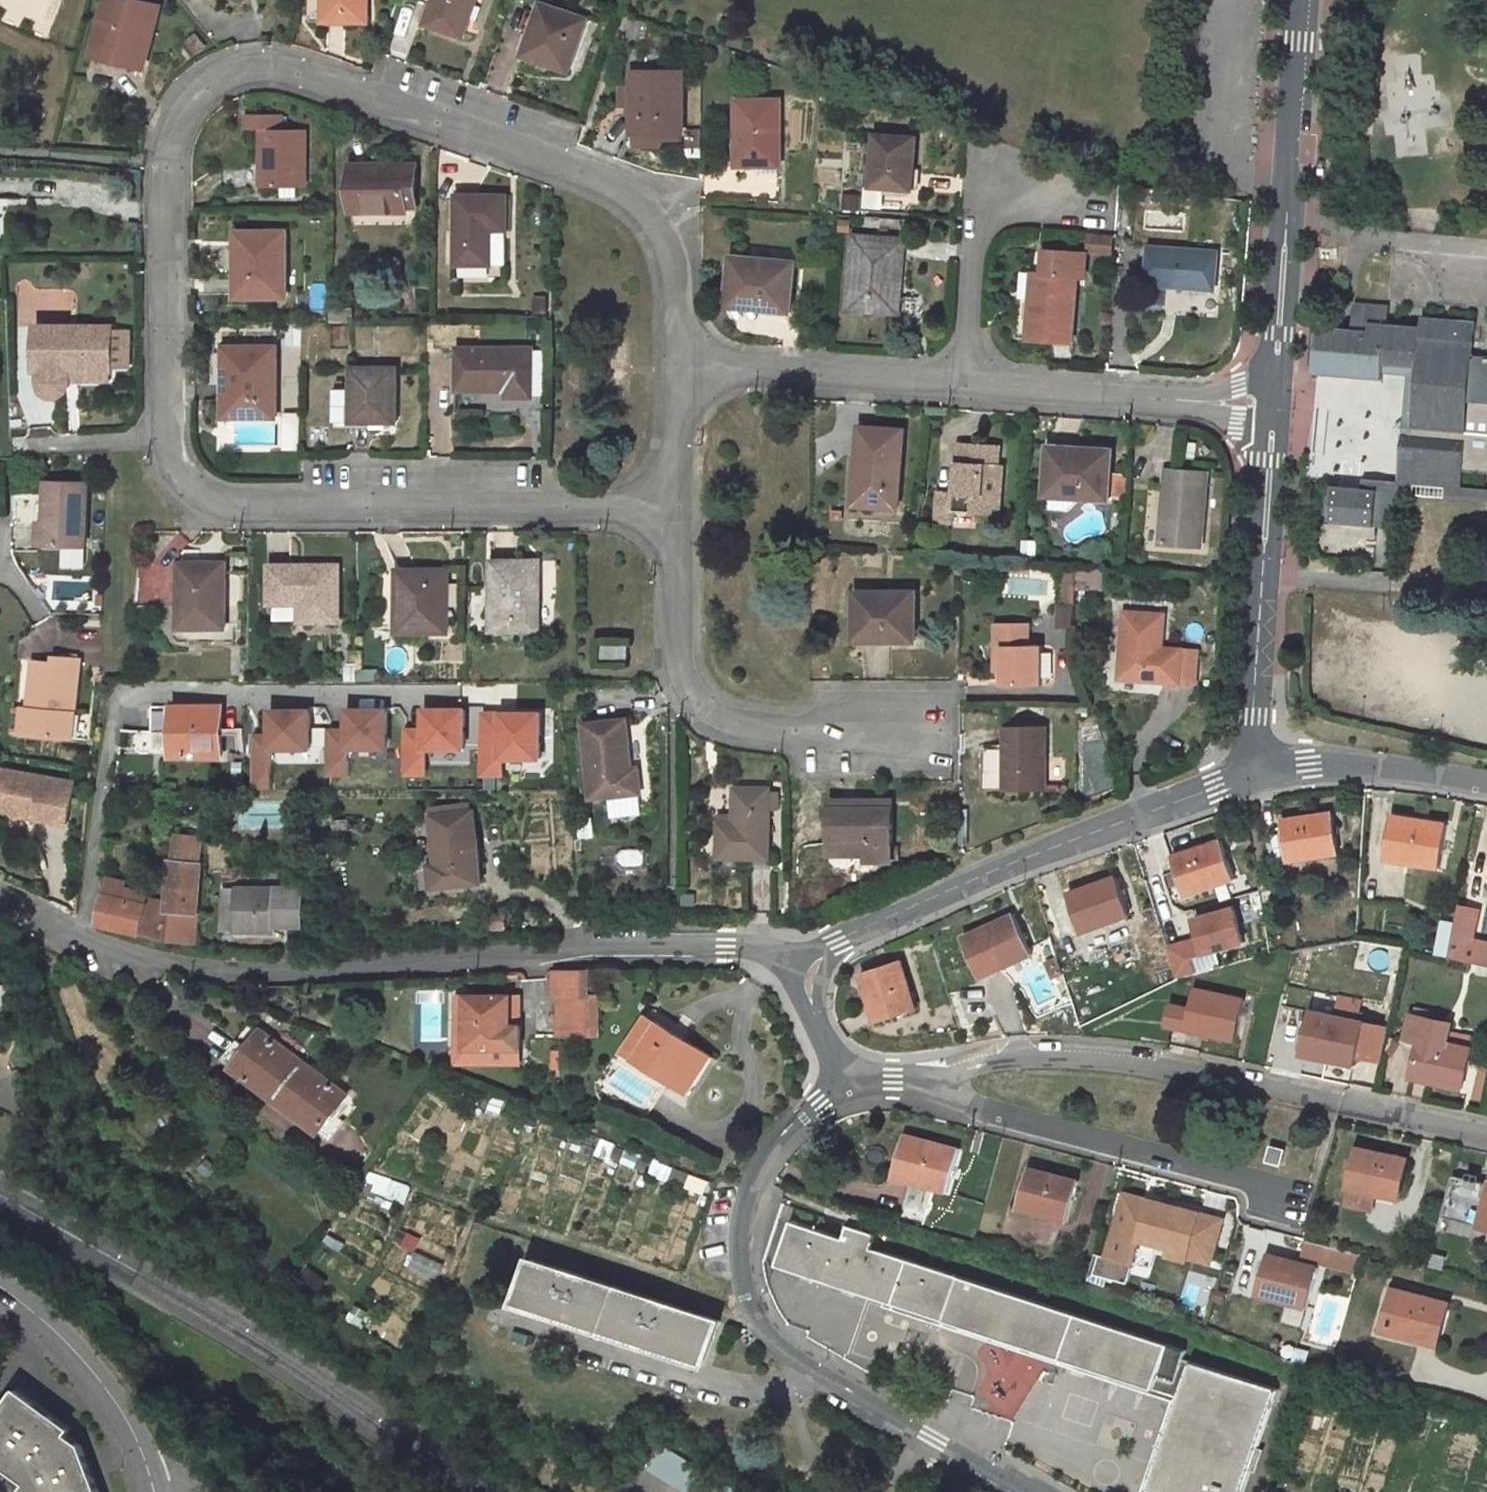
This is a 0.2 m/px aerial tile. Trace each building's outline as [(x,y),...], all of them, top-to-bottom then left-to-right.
[(125,0),(110,0),(98,49),(125,56),(123,62),(144,66),(158,8),(125,0)] [(369,0),(325,0),(325,22),(369,22),(369,0)] [(426,24),(464,38),(478,0),(435,0),(426,24)] [(568,73),(588,19),(543,3),(523,57),(568,73)] [(125,56),(98,49),(96,55),(123,62),(125,56)] [(682,134),(682,72),(634,71),(634,134),(682,134)] [(738,165),(781,166),(780,101),(738,101),(738,165)] [(262,187),(307,187),(307,130),(288,129),(288,118),(284,118),(284,114),(248,114),(248,129),(262,129),(262,187)] [(872,187),(913,190),(917,138),(876,135),(872,187)] [(352,165),(352,214),(406,214),(406,209),(406,188),(417,188),(417,165),(352,165)] [(418,209),(417,188),(406,188),(406,209),(418,209)] [(844,194),(843,208),(860,210),(861,196),(844,194)] [(506,265),(507,195),(458,195),(458,264),(506,265)] [(238,298),(286,297),(286,231),(238,232),(238,298)] [(903,240),(854,237),(850,309),(892,312),(893,288),(900,288),(903,240)] [(1090,237),(1089,250),(1112,251),(1113,239),(1090,237)] [(1146,284),(1214,290),(1217,253),(1150,247),(1146,284)] [(1023,273),(1021,299),(1031,299),(1028,339),(1072,342),(1076,277),(1084,278),(1086,254),(1046,251),(1044,274),(1023,273)] [(764,309),(791,312),(795,263),(734,256),(729,301),(764,304),(764,309)] [(463,266),(463,275),(494,274),(493,265),(463,266)] [(899,313),(900,288),(893,288),(892,312),(899,313)] [(1319,326),(1315,367),(1407,375),(1416,376),(1409,447),(1401,446),(1397,482),(1462,487),(1464,470),(1486,472),(1486,355),(1473,354),(1476,322),(1421,316),(1420,327),(1388,323),(1389,306),(1355,303),(1352,329),(1319,326)] [(70,370),(113,370),(113,326),(37,326),(37,369),(41,369),(42,383),(44,389),(47,392),(50,394),(53,395),(59,394),(64,392),(67,389),(69,384),(70,380),(70,370)] [(276,417),(276,347),(226,348),(227,418),(276,417)] [(533,349),(459,349),(460,390),(509,391),(509,397),(533,397),(533,349)] [(398,422),(397,368),(354,368),(354,388),(337,388),(337,428),(355,427),(355,422),(398,422)] [(70,380),(112,380),(113,370),(70,370),(70,380)] [(1402,436),(1401,446),(1409,447),(1416,376),(1407,375),(1403,420),(1395,427),(1402,436)] [(898,509),(904,430),(860,427),(855,506),(898,509)] [(995,447),(959,444),(956,492),(940,491),(939,522),(955,523),(956,511),(992,514),(993,497),(1002,497),(1003,467),(994,466),(995,447)] [(1050,447),(1047,491),(1081,492),(1081,498),(1109,500),(1112,451),(1050,447)] [(1174,486),(1175,471),(1166,470),(1165,486),(1174,486)] [(1160,543),(1203,547),(1208,474),(1175,471),(1174,486),(1165,486),(1160,543)] [(1462,487),(1397,482),(1365,479),(1364,489),(1396,492),(1486,500),(1486,490),(1462,487)] [(51,541),(89,543),(90,481),(49,481),(48,519),(52,519),(51,541)] [(1364,489),(1334,486),(1330,522),(1393,528),(1396,492),(1364,489)] [(1001,514),(1002,497),(993,497),(992,514),(1001,514)] [(42,541),(51,541),(52,519),(48,519),(43,519),(42,541)] [(541,631),(540,561),(493,561),(493,631),(541,631)] [(226,628),(226,564),(182,563),(182,628),(226,628)] [(302,621),(339,621),(339,565),(271,567),(272,604),(301,603),(302,621)] [(1057,566),(1055,598),(1072,599),(1074,567),(1057,566)] [(447,572),(399,571),(399,632),(449,632),(447,572)] [(915,592),(855,591),(856,636),(886,636),(886,642),(916,642),(915,592)] [(1165,614),(1125,612),(1120,679),(1139,680),(1139,677),(1145,678),(1144,681),(1181,684),(1184,650),(1168,648),(1168,653),(1162,653),(1165,614)] [(1004,667),(1003,686),(1043,686),(1043,645),(1032,645),(1031,623),(995,624),(995,666),(1004,667)] [(629,645),(604,645),(604,661),(629,661),(629,645)] [(34,661),(29,709),(27,733),(72,738),(81,661),(55,658),(54,664),(34,661)] [(473,748),(473,703),(430,703),(430,725),(408,725),(408,775),(433,775),(433,748),(473,748)] [(355,748),(394,747),(394,704),(350,704),(350,726),(332,726),(332,775),(355,775),(355,748)] [(174,756),(222,757),(221,707),(174,707),(174,756)] [(511,775),(511,758),(550,758),(550,707),(485,707),(485,775),(511,775)] [(20,708),(18,732),(27,733),(29,709),(20,708)] [(632,769),(626,721),(585,724),(593,798),(611,796),(613,815),(644,812),(639,768),(632,769)] [(1048,790),(1048,726),(1006,726),(1006,749),(983,749),(984,790),(1048,790)] [(70,823),(78,781),(7,768),(4,786),(12,787),(7,812),(26,815),(32,811),(39,812),(38,817),(70,823)] [(253,777),(252,787),(273,787),(273,777),(253,777)] [(12,787),(4,786),(0,810),(7,812),(12,787)] [(720,859),(770,858),(770,788),(735,788),(735,817),(739,817),(739,822),(720,823),(720,859)] [(868,861),(892,862),(892,800),(831,800),(831,848),(833,848),(833,862),(838,867),(849,867),(853,863),(854,848),(867,848),(868,861)] [(482,883),(474,812),(432,817),(437,865),(431,866),(433,889),(482,883)] [(1332,812),(1282,820),(1288,858),(1304,855),(1305,858),(1338,853),(1332,812)] [(1446,825),(1393,816),(1386,857),(1403,860),(1403,862),(1439,868),(1446,825)] [(168,902),(148,898),(146,903),(105,893),(99,924),(170,942),(171,940),(197,943),(197,916),(199,917),(201,862),(198,862),(201,838),(179,834),(175,860),(171,860),(168,902)] [(1221,839),(1172,857),(1185,892),(1201,887),(1202,889),(1234,878),(1221,839)] [(126,888),(127,881),(106,877),(105,893),(146,903),(148,898),(150,894),(126,888)] [(1117,877),(1068,894),(1080,929),(1098,922),(1099,927),(1130,915),(1117,877)] [(226,888),(225,931),(235,932),(235,888),(226,888)] [(299,889),(235,888),(235,932),(274,932),(274,925),(299,925),(299,889)] [(1243,901),(1198,915),(1203,933),(1173,942),(1184,976),(1204,970),(1201,958),(1255,942),(1243,901)] [(1477,915),(1464,913),(1455,953),(1469,956),(1477,915)] [(1014,915),(962,938),(981,976),(1032,954),(1014,915)] [(1044,962),(1052,979),(1063,974),(1058,956),(1044,962)] [(899,960),(861,973),(872,1005),(875,1004),(880,1021),(915,1009),(899,960)] [(592,969),(559,970),(558,995),(561,995),(592,995),(592,969)] [(1244,1000),(1195,989),(1191,1009),(1170,1005),(1166,1025),(1185,1029),(1186,1026),(1205,1029),(1204,1033),(1234,1039),(1244,1000)] [(457,996),(457,1061),(519,1061),(519,1048),(468,1047),(468,1036),(461,1036),(461,1012),(468,1012),(468,995),(457,996)] [(519,1048),(519,996),(468,995),(468,1012),(461,1012),(461,1036),(468,1036),(468,1047),(519,1048)] [(592,996),(592,995),(561,995),(560,1034),(591,1035),(591,1034),(592,996)] [(601,996),(592,996),(591,1034),(600,1034),(601,996)] [(1364,1023),(1310,1011),(1301,1051),(1319,1055),(1319,1057),(1355,1065),(1364,1023)] [(689,1092),(713,1055),(648,1012),(624,1048),(689,1092)] [(1451,1023),(1413,1014),(1407,1040),(1420,1044),(1414,1074),(1431,1078),(1430,1081),(1461,1088),(1470,1049),(1446,1043),(1451,1023)] [(304,1061),(262,1029),(233,1067),(252,1081),(254,1077),(278,1095),(304,1061)] [(319,1132),(347,1094),(304,1061),(278,1095),(303,1114),(300,1117),(319,1132)] [(254,1077),(252,1081),(276,1099),(278,1095),(254,1077)] [(276,1099),(300,1117),(303,1114),(278,1095),(276,1099)] [(959,1149),(905,1134),(894,1174),(911,1179),(911,1181),(948,1191),(959,1149)] [(1268,1161),(1280,1163),(1283,1149),(1272,1147),(1268,1161)] [(1407,1158),(1357,1147),(1348,1187),(1380,1195),(1381,1191),(1399,1195),(1407,1158)] [(1079,1181),(1029,1168),(1018,1208),(1051,1217),(1053,1213),(1069,1218),(1079,1181)] [(1478,1228),(1486,1230),(1486,1190),(1478,1228)] [(1199,1213),(1151,1200),(1140,1239),(1172,1248),(1173,1245),(1190,1249),(1199,1213)] [(825,1208),(822,1215),(836,1220),(839,1213),(825,1208)] [(1150,1488),(1163,1491),(1242,1491),(1276,1389),(1182,1358),(1185,1350),(873,1247),(877,1234),(849,1225),(844,1238),(792,1221),(778,1264),(1154,1389),(1157,1376),(1185,1386),(1181,1398),(1179,1397),(1150,1488)] [(1317,1267),(1268,1254),(1256,1294),(1289,1303),(1290,1300),(1307,1304),(1317,1267)] [(665,1350),(694,1359),(706,1364),(721,1320),(713,1317),(532,1256),(518,1302),(565,1318),(665,1350)] [(1448,1302),(1394,1288),(1382,1330),(1420,1341),(1421,1339),(1437,1343),(1448,1302)] [(1031,1357),(985,1347),(972,1409),(1019,1418),(1031,1357)] [(1154,1389),(1179,1397),(1181,1398),(1185,1386),(1157,1376),(1154,1389)] [(83,1442),(67,1432),(70,1426),(17,1387),(0,1412),(0,1461),(27,1482),(24,1488),(25,1491),(101,1491),(83,1442)] [(660,1445),(646,1469),(684,1491),(737,1491),(660,1445)]
